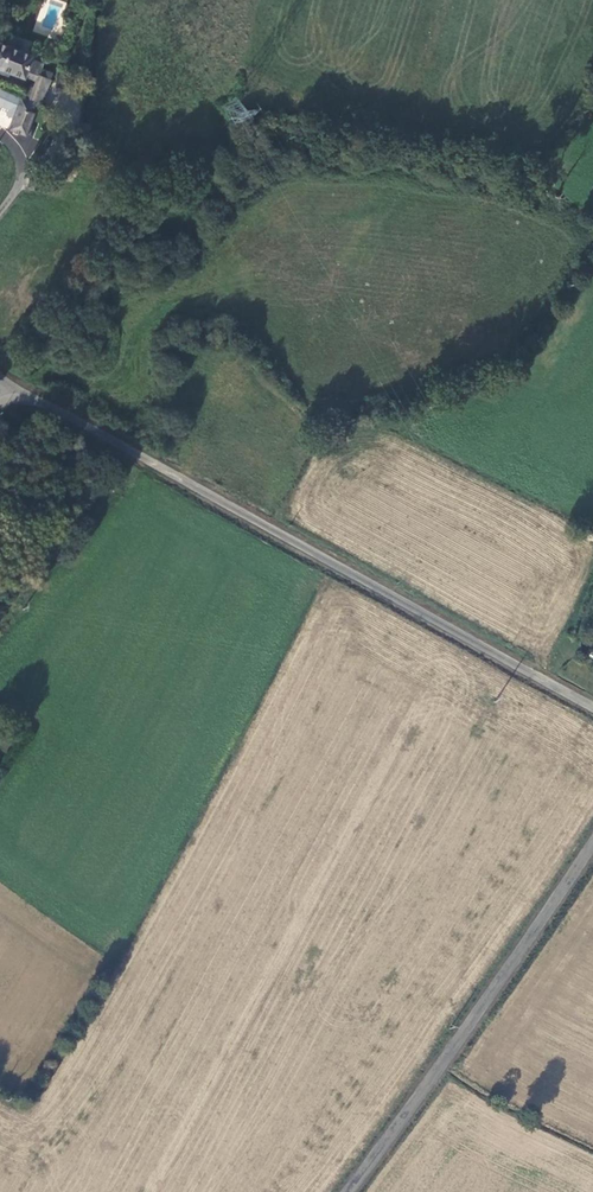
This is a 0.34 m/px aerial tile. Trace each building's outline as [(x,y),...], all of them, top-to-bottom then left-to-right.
[(31,90),(36,92),(41,94),(51,69),(45,65),(49,55),(34,49),(35,46),(0,31),(0,55),(27,66),(28,64),(42,70),(31,90)] [(33,100),(36,92),(31,90),(24,87),(12,116),(28,124),(37,103),(33,100)] [(36,118),(32,126),(39,129),(43,121),(36,118)]
